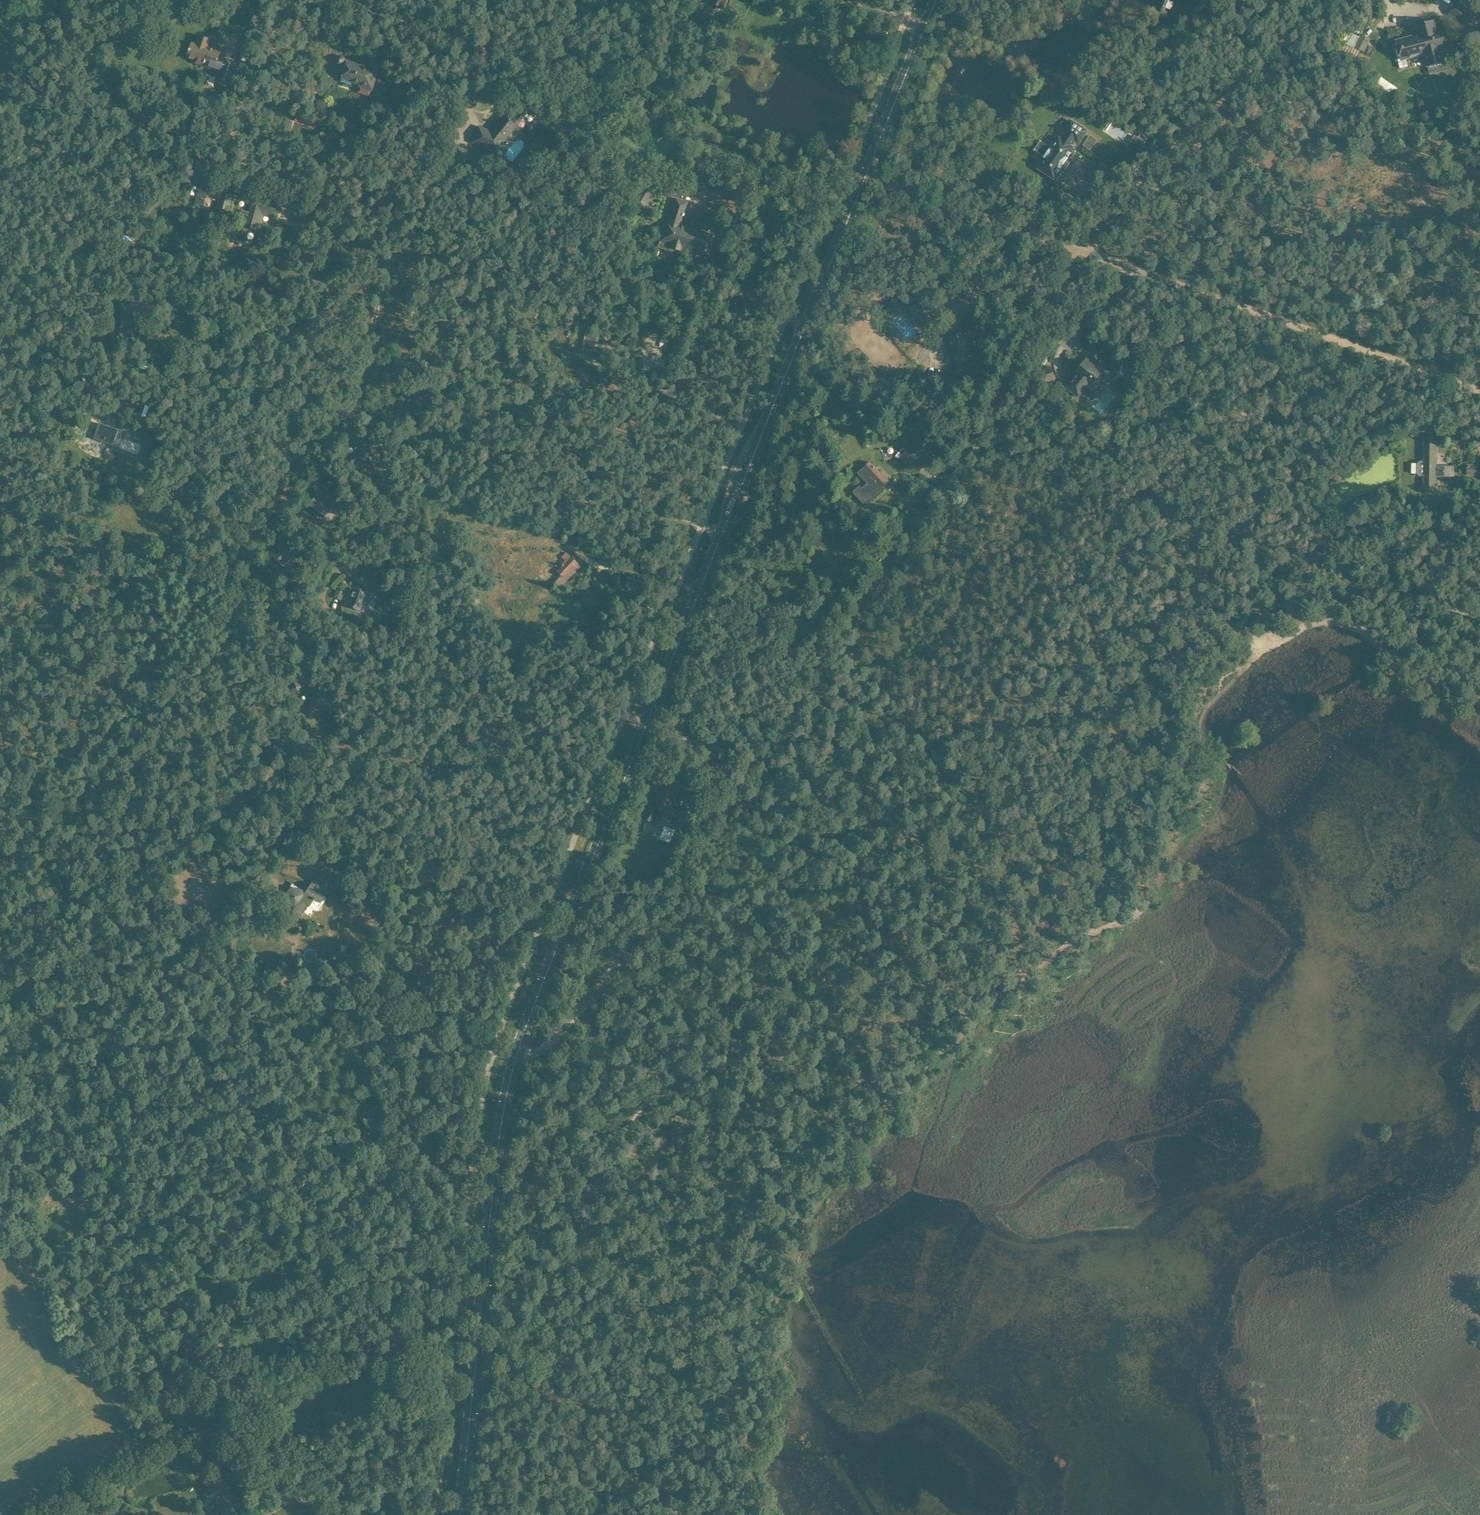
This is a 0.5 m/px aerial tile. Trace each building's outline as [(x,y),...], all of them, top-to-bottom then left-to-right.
[(698,8),(707,11),(709,4),(723,9),(726,0),(691,0),(689,4),(698,8)] [(1472,14),(1466,9),(1458,3),(1450,13),(1464,24),(1472,14)] [(1445,48),(1442,39),(1440,29),(1436,30),(1434,22),(1417,27),(1419,35),(1400,40),(1405,59),(1424,53),(1427,65),(1444,60),(1441,49),(1445,48)] [(191,42),(185,57),(195,60),(194,61),(220,70),(216,82),(229,87),(237,64),(223,59),(223,60),(219,59),(218,58),(220,51),(204,46),(207,37),(198,34),(195,44),(191,42)] [(1360,34),(1355,47),(1365,52),(1371,38),(1360,34)] [(346,62),(345,61),(345,60),(345,59),(344,58),(344,57),(343,56),(342,56),(341,56),(341,55),(340,55),(339,55),(338,56),(337,56),(336,56),(336,57),(335,58),(335,59),(335,60),(334,60),(335,61),(335,62),(335,63),(336,64),(337,65),(338,65),(345,68),(341,78),(359,84),(359,86),(372,90),(381,61),(371,58),(368,68),(362,66),(362,64),(361,64),(361,65),(347,61),(346,62)] [(1380,77),(1374,86),(1392,97),(1398,87),(1380,77)] [(538,116),(540,110),(543,101),(521,93),(516,99),(515,98),(511,103),(512,104),(506,112),(489,131),(479,127),(472,143),(496,152),(527,113),(538,116)] [(297,116),(294,122),(313,129),(315,123),(297,116)] [(1046,158),(1039,168),(1054,178),(1060,169),(1061,169),(1068,158),(1068,157),(1074,148),(1071,146),(1075,140),(1079,143),(1087,131),(1071,121),(1068,125),(1066,127),(1066,128),(1063,132),(1066,134),(1062,140),(1059,138),(1053,148),(1051,147),(1044,157),(1046,158)] [(1140,133),(1138,137),(1135,134),(1127,146),(1137,153),(1145,141),(1144,141),(1147,137),(1140,133)] [(1430,167),(1444,168),(1443,167),(1443,160),(1432,160),(1432,167),(1430,167)] [(646,208),(657,191),(643,182),(632,199),(646,208)] [(199,188),(196,196),(197,196),(205,198),(205,197),(207,197),(209,192),(207,192),(207,190),(199,188)] [(225,219),(231,196),(222,194),(215,217),(225,219)] [(197,196),(195,203),(203,205),(205,198),(197,196)] [(252,228),(253,227),(258,229),(262,214),(272,217),(276,204),(253,198),(245,225),(251,226),(250,228),(252,228)] [(666,221),(660,241),(671,244),(668,251),(670,252),(672,254),(674,254),(676,254),(678,254),(679,253),(680,253),(682,251),(683,248),(707,255),(713,235),(679,225),(682,216),(683,216),(684,214),(683,213),(686,202),(676,199),(669,221),(666,221)] [(298,211),(296,218),(305,221),(307,213),(298,211)] [(1100,375),(1103,371),(1087,358),(1083,362),(1078,367),(1079,368),(1076,372),(1078,374),(1075,377),(1067,386),(1079,396),(1088,384),(1091,386),(1094,382),(1095,383),(1101,376),(1100,375)] [(1051,367),(1036,371),(1040,383),(1055,378),(1051,367)] [(71,390),(73,383),(61,379),(59,385),(71,390)] [(99,423),(94,438),(112,444),(114,445),(119,430),(118,430),(99,423)] [(372,433),(367,435),(371,444),(377,442),(372,433)] [(918,473),(932,454),(922,447),(926,443),(913,433),(900,450),(904,453),(900,459),(918,473)] [(1419,462),(1417,464),(1417,473),(1420,477),(1424,477),(1423,487),(1435,488),(1435,476),(1444,476),(1444,466),(1436,466),(1436,438),(1424,437),(1424,461),(1419,462)] [(882,449),(883,459),(892,458),(890,448),(882,449)] [(880,472),(870,461),(869,463),(868,462),(864,466),(865,467),(858,473),(868,483),(862,488),(859,486),(853,492),(857,497),(864,504),(870,498),(872,500),(884,490),(880,486),(889,478),(882,471),(881,470),(880,472)] [(1468,474),(1479,474),(1479,465),(1468,465),(1468,474)] [(323,486),(319,492),(324,496),(325,495),(328,497),(331,493),(328,491),(328,490),(323,486)] [(315,498),(308,507),(323,518),(329,508),(315,498)] [(824,549),(832,534),(821,528),(813,542),(824,549)] [(285,542),(289,536),(279,529),(274,534),(285,542)] [(283,565),(293,551),(281,542),(270,555),(283,565)] [(566,561),(563,565),(562,564),(561,565),(562,566),(557,571),(561,575),(555,582),(560,587),(575,571),(572,568),(577,562),(566,552),(562,557),(566,561)] [(344,592),(336,589),(334,597),(341,599),(344,592)] [(363,611),(369,595),(353,589),(348,605),(363,611)] [(306,676),(303,683),(313,687),(316,681),(306,676)] [(294,682),(291,690),(298,693),(302,685),(294,682)] [(310,706),(321,711),(326,702),(325,702),(326,701),(324,701),(327,694),(320,691),(320,692),(317,690),(314,697),(313,697),(310,706)] [(717,777),(724,757),(711,752),(708,759),(715,761),(710,774),(717,777)] [(653,807),(649,818),(660,822),(664,812),(669,801),(685,807),(687,803),(689,796),(663,785),(653,807)] [(172,878),(185,884),(189,876),(176,870),(172,878)] [(330,892),(329,891),(330,889),(314,878),(305,892),(301,889),(300,889),(292,883),(281,900),(294,909),(292,911),(301,917),(304,912),(311,916),(315,910),(317,911),(320,911),(322,909),(323,907),(322,905),(327,899),(329,898),(330,897),(331,895),(330,892)] [(181,892),(168,886),(162,897),(175,903),(181,892)] [(230,1460),(221,1466),(225,1471),(233,1464),(230,1460)]
